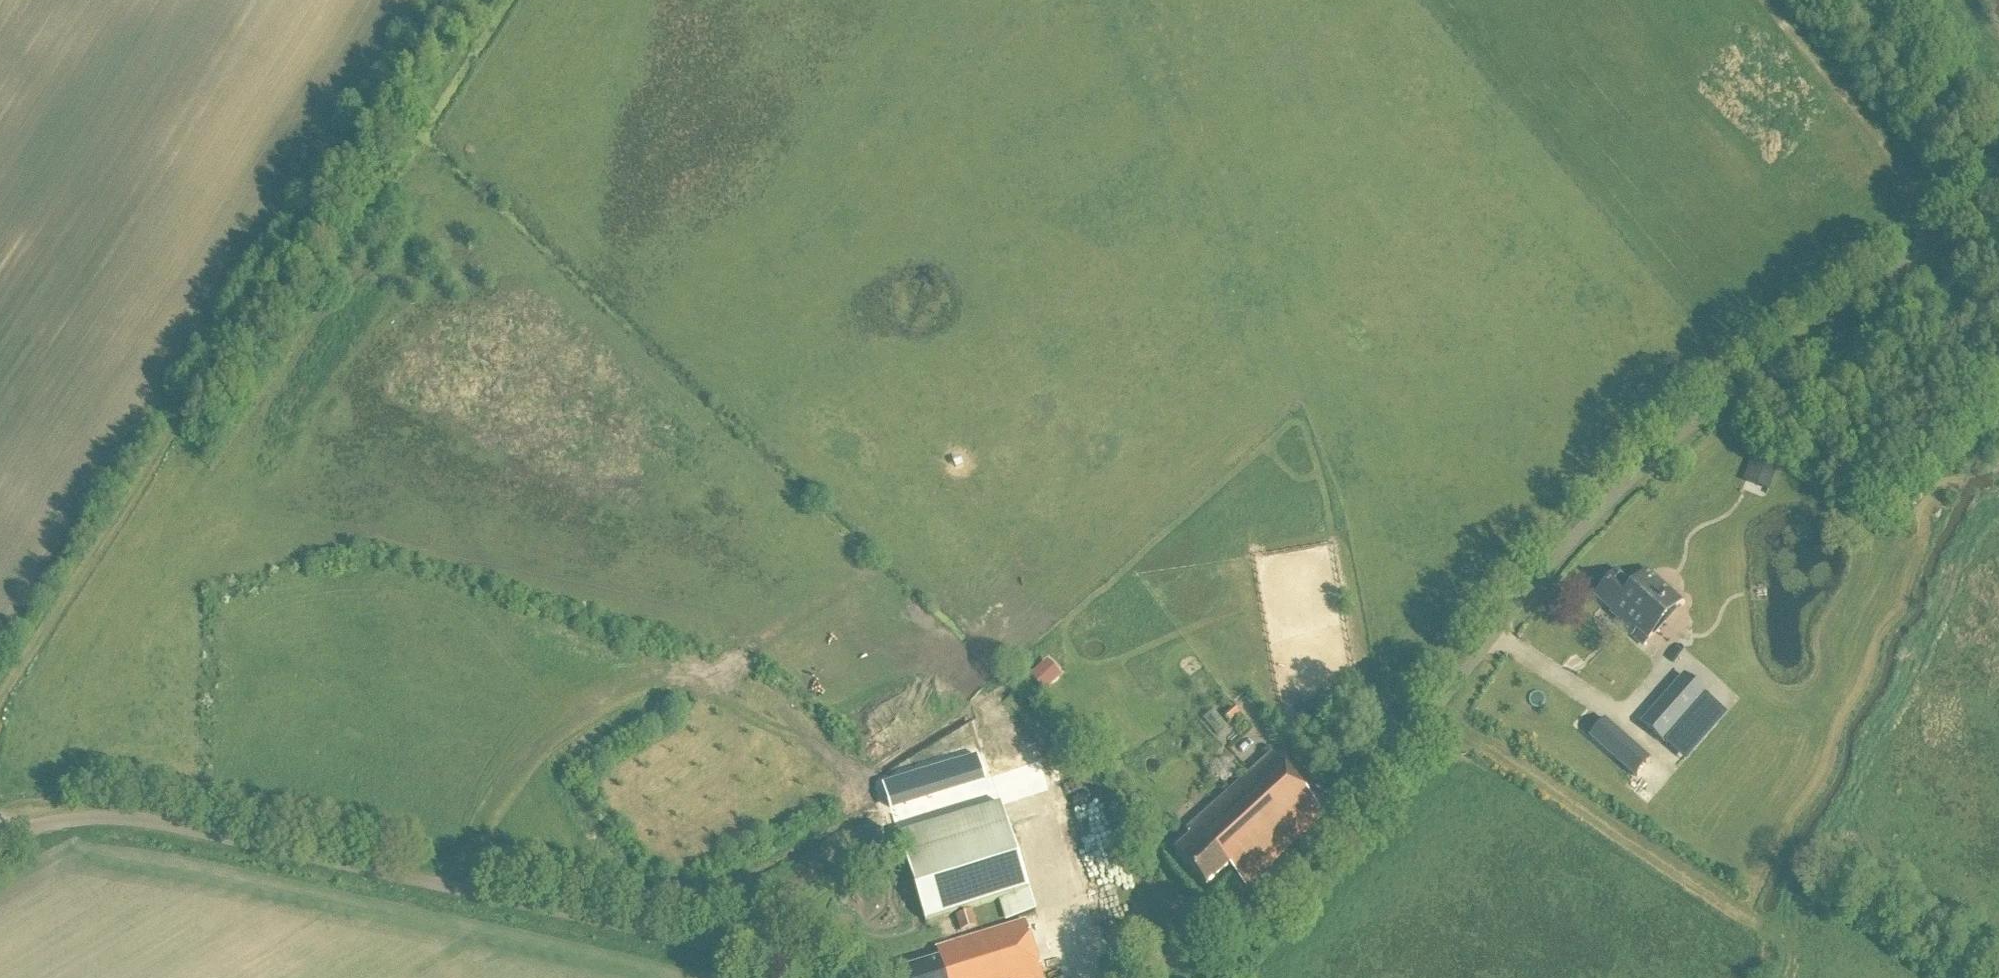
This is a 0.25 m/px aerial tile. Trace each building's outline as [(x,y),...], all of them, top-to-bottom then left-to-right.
[(1771,488),(1777,471),(1751,462),(1745,479),(1771,488)] [(1633,589),(1616,574),(1595,598),(1613,613),(1611,615),(1618,621),(1616,623),(1632,637),(1637,631),(1648,641),(1681,604),(1647,574),(1633,589)] [(1706,697),(1684,678),(1642,726),(1663,745),(1706,697)] [(1341,695),(1320,699),(1321,708),(1343,704),(1341,695)] [(1222,710),(1209,716),(1221,737),(1233,730),(1222,710)] [(1254,764),(1270,747),(1251,731),(1236,748),(1254,764)] [(1649,761),(1624,739),(1609,756),(1634,778),(1649,761)] [(1243,888),(1323,815),(1269,756),(1187,832),(1192,837),(1174,854),(1206,889),(1227,870),(1243,888)] [(1027,892),(1007,828),(905,860),(925,924),(1000,901),(1027,892)] [(1034,914),(964,937),(965,943),(936,952),(939,961),(906,972),(908,977),(1054,977),(1034,914)] [(945,921),(950,937),(966,932),(961,916),(945,921)]
